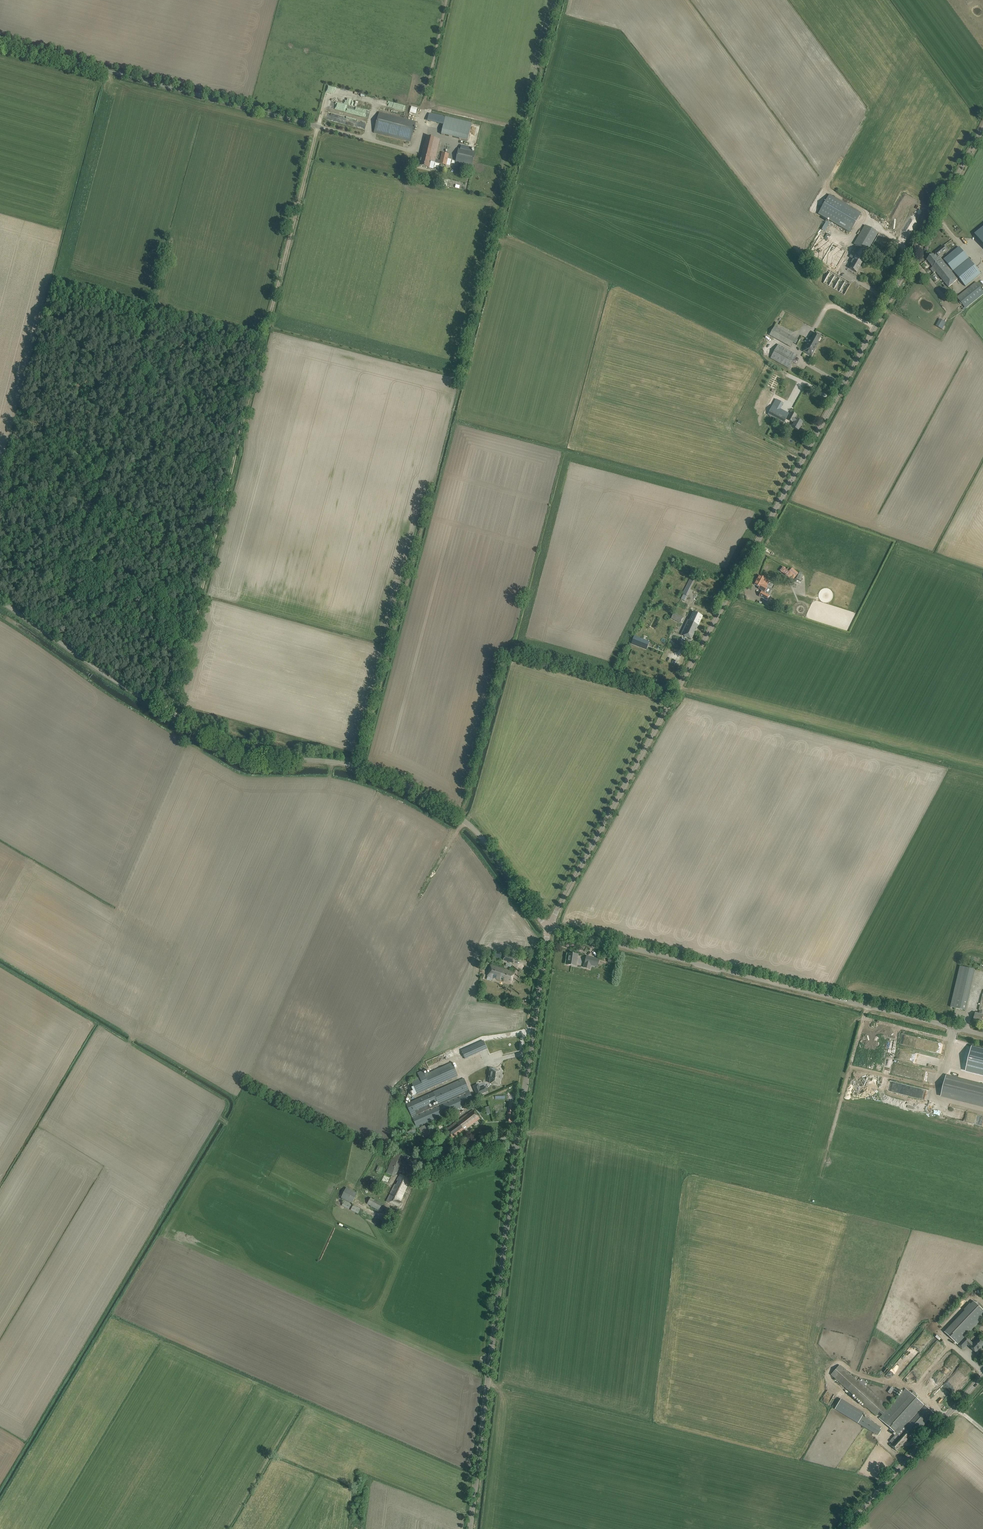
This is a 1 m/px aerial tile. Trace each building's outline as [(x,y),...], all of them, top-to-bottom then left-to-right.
[(374,132),(411,142),(416,122),(379,113),(374,132)] [(445,117),(441,134),(445,135),(468,140),(472,123),(449,118),(445,117)] [(422,156),(420,166),(424,167),(429,168),(431,162),(446,166),(446,165),(450,166),(451,160),(447,159),(448,155),(442,154),(440,161),(435,160),(440,140),(431,138),(426,137),(422,156)] [(455,164),(472,167),(475,152),(458,149),(455,164)] [(829,194),(818,214),(850,232),(861,213),(829,194)] [(854,260),(849,268),(856,272),(868,253),(867,252),(878,233),(865,225),(854,244),(856,246),(849,257),(854,260)] [(975,235),(982,245),(982,229),(975,235)] [(879,233),(868,253),(880,260),(891,240),(879,233)] [(830,234),(822,248),(835,255),(829,267),(838,272),(846,257),(841,254),(847,244),(830,234)] [(947,251),(944,246),(936,253),(934,255),(933,254),(927,260),(949,287),(958,280),(952,272),(943,261),(940,257),(947,251)] [(943,261),(952,272),(968,259),(959,248),(943,261)] [(981,274),(969,259),(954,272),(955,274),(966,287),(981,274)] [(823,284),(844,296),(852,283),(831,271),(823,284)] [(965,308),(982,294),(982,290),(976,282),(957,297),(965,308)] [(941,320),(937,327),(942,329),(946,323),(941,320)] [(795,344),(798,340),(774,326),(769,335),(790,347),(793,342),(795,344)] [(813,350),(821,336),(815,333),(809,344),(808,343),(803,351),(812,356),(815,350),(813,350)] [(770,358),(790,369),(797,356),(778,345),(770,358)] [(776,399),(772,406),(780,410),(783,403),(776,399)] [(772,405),(767,414),(784,423),(789,414),(780,410),(772,406),(772,405)] [(792,427),(798,431),(803,422),(794,418),(796,415),(792,413),(788,420),(792,422),(793,422),(794,423),(792,427)] [(795,577),(786,569),(783,566),(780,571),(782,573),(791,581),(795,577)] [(762,591),(759,596),(767,600),(769,596),(772,589),(767,586),(769,581),(759,576),(754,585),(760,588),(760,590),(762,591)] [(691,577),(683,593),(687,596),(696,580),(691,577)] [(674,612),(671,618),(680,623),(683,617),(674,612)] [(688,619),(681,635),(692,640),(702,616),(693,612),(690,620),(688,619)] [(631,644),(646,650),(649,642),(634,636),(631,644)] [(568,965),(575,966),(577,954),(569,953),(568,965)] [(503,960),(513,963),(515,957),(505,954),(503,960)] [(599,960),(587,956),(585,963),(597,967),(599,960)] [(491,965),(488,976),(511,983),(515,973),(491,965)] [(960,966),(951,1007),(965,1011),(975,970),(960,966)] [(976,1014),(974,1020),(982,1022),(982,1019),(982,996),(979,1010),(980,1011),(979,1014),(976,1014)] [(461,1050),(465,1059),(488,1049),(484,1041),(461,1050)] [(971,1049),(966,1069),(982,1073),(982,1052),(971,1049)] [(426,1069),(417,1073),(419,1077),(410,1081),(416,1094),(431,1088),(458,1076),(452,1063),(428,1073),(426,1069)] [(492,1075),(491,1083),(499,1085),(500,1076),(501,1077),(502,1072),(495,1071),(495,1069),(491,1068),(490,1075),(492,1075)] [(941,1096),(982,1107),(982,1085),(946,1076),(941,1096)] [(470,1092),(464,1079),(406,1104),(417,1128),(441,1118),(440,1116),(470,1103),(466,1094),(470,1092)] [(473,1086),(477,1096),(488,1092),(486,1086),(481,1088),(479,1084),(473,1086)] [(473,1110),(458,1121),(464,1130),(480,1119),(473,1110)] [(458,1121),(446,1130),(452,1138),(464,1130),(458,1121)] [(422,1127),(431,1148),(438,1145),(429,1124),(422,1127)] [(404,1157),(394,1153),(387,1172),(395,1175),(396,1173),(397,1173),(401,1162),(400,1162),(401,1159),(402,1160),(404,1157)] [(396,1185),(388,1202),(400,1207),(402,1203),(400,1202),(410,1180),(408,1179),(409,1175),(403,1173),(402,1175),(400,1175),(397,1181),(399,1181),(397,1185),(396,1185)] [(346,1187),(341,1198),(352,1203),(357,1193),(346,1187)] [(368,1203),(382,1212),(385,1206),(371,1198),(368,1203)] [(344,1200),(342,1206),(349,1209),(351,1204),(344,1200)] [(351,1210),(358,1214),(360,1208),(353,1205),(351,1210)] [(945,1332),(958,1345),(982,1318),(982,1310),(974,1302),(945,1332)] [(963,1349),(968,1344),(977,1353),(980,1350),(979,1349),(982,1346),(982,1342),(978,1338),(972,1344),(970,1342),(971,1341),(966,1337),(959,1345),(963,1349)] [(840,1365),(831,1375),(876,1416),(885,1406),(840,1365)] [(894,1396),(897,1391),(891,1387),(887,1391),(894,1396)] [(911,1393),(906,1389),(879,1419),(896,1434),(892,1438),(895,1440),(890,1445),(897,1451),(912,1435),(914,1436),(934,1414),(914,1396),(916,1393),(913,1391),(911,1393)] [(841,1399),(835,1409),(878,1435),(882,1428),(862,1416),(864,1414),(841,1399)]
